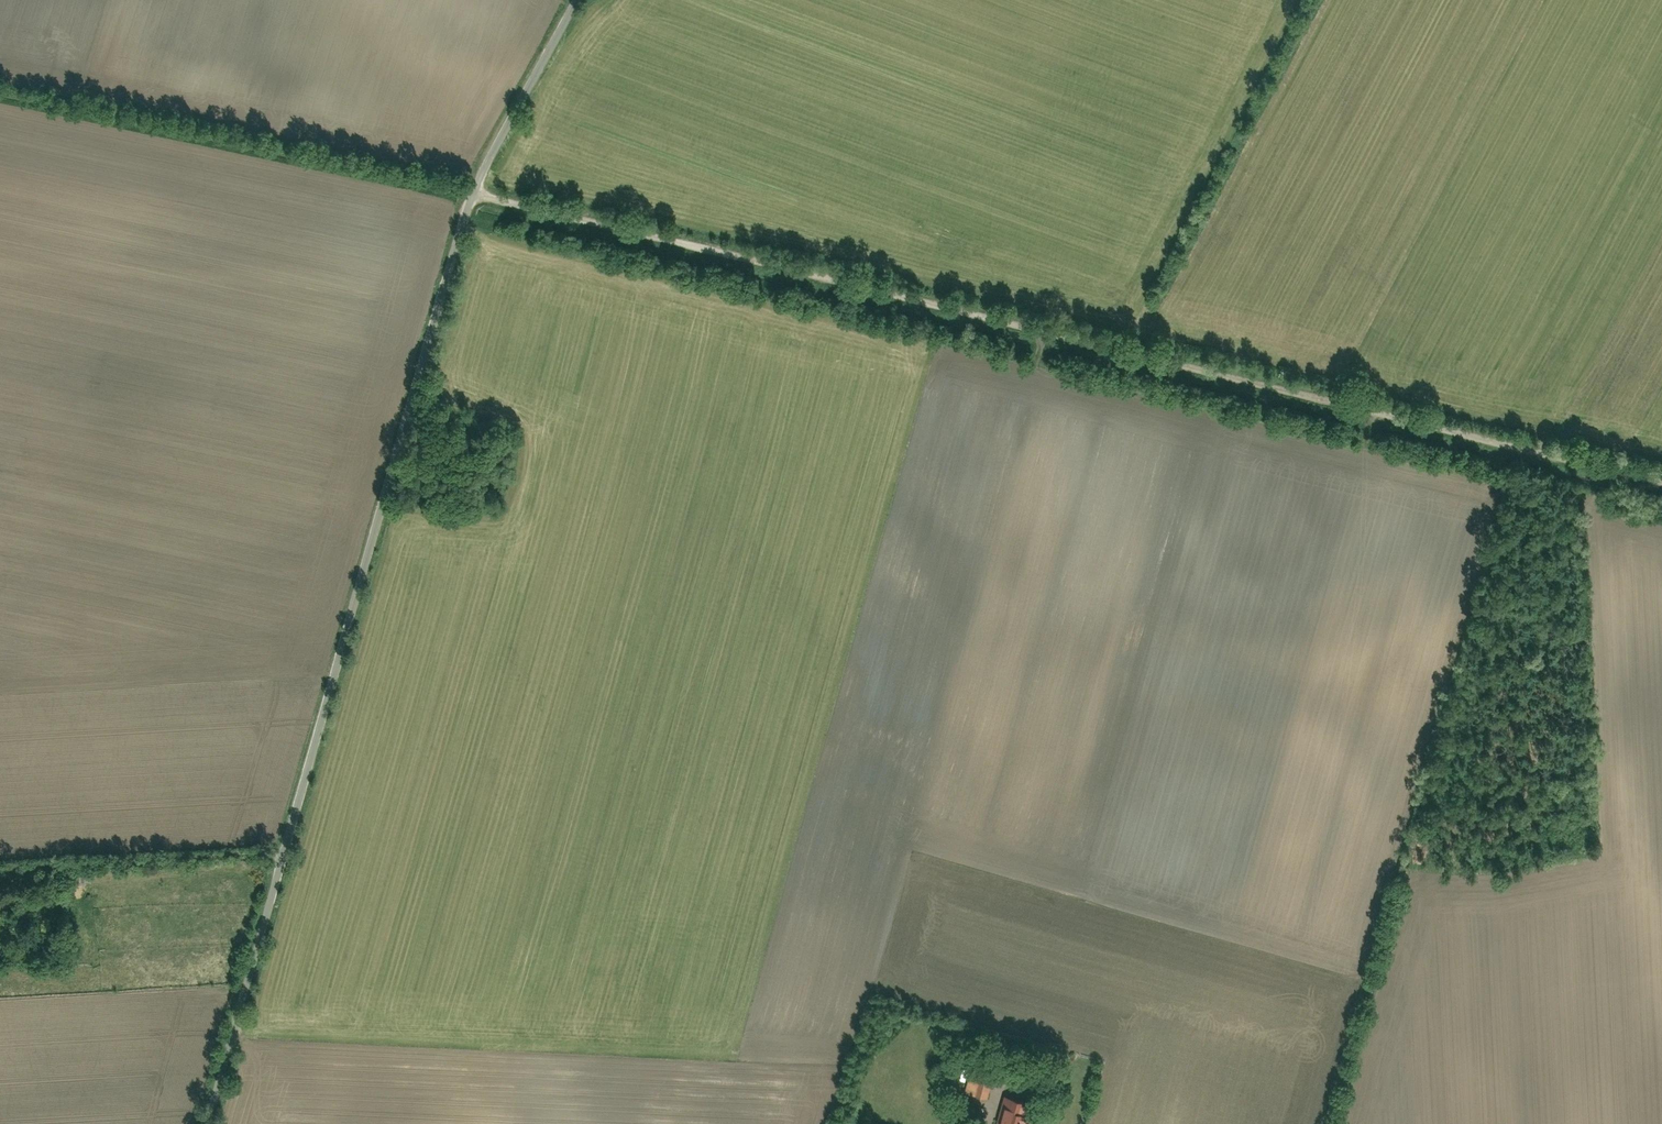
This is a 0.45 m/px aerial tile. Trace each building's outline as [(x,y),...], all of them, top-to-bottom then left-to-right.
[(72,876),(73,890),(90,889),(89,875),(72,876)] [(977,1067),(970,1094),(987,1099),(994,1072),(977,1067)] [(1003,1123),(1031,1123),(1036,1104),(1010,1098),(1003,1123)]
